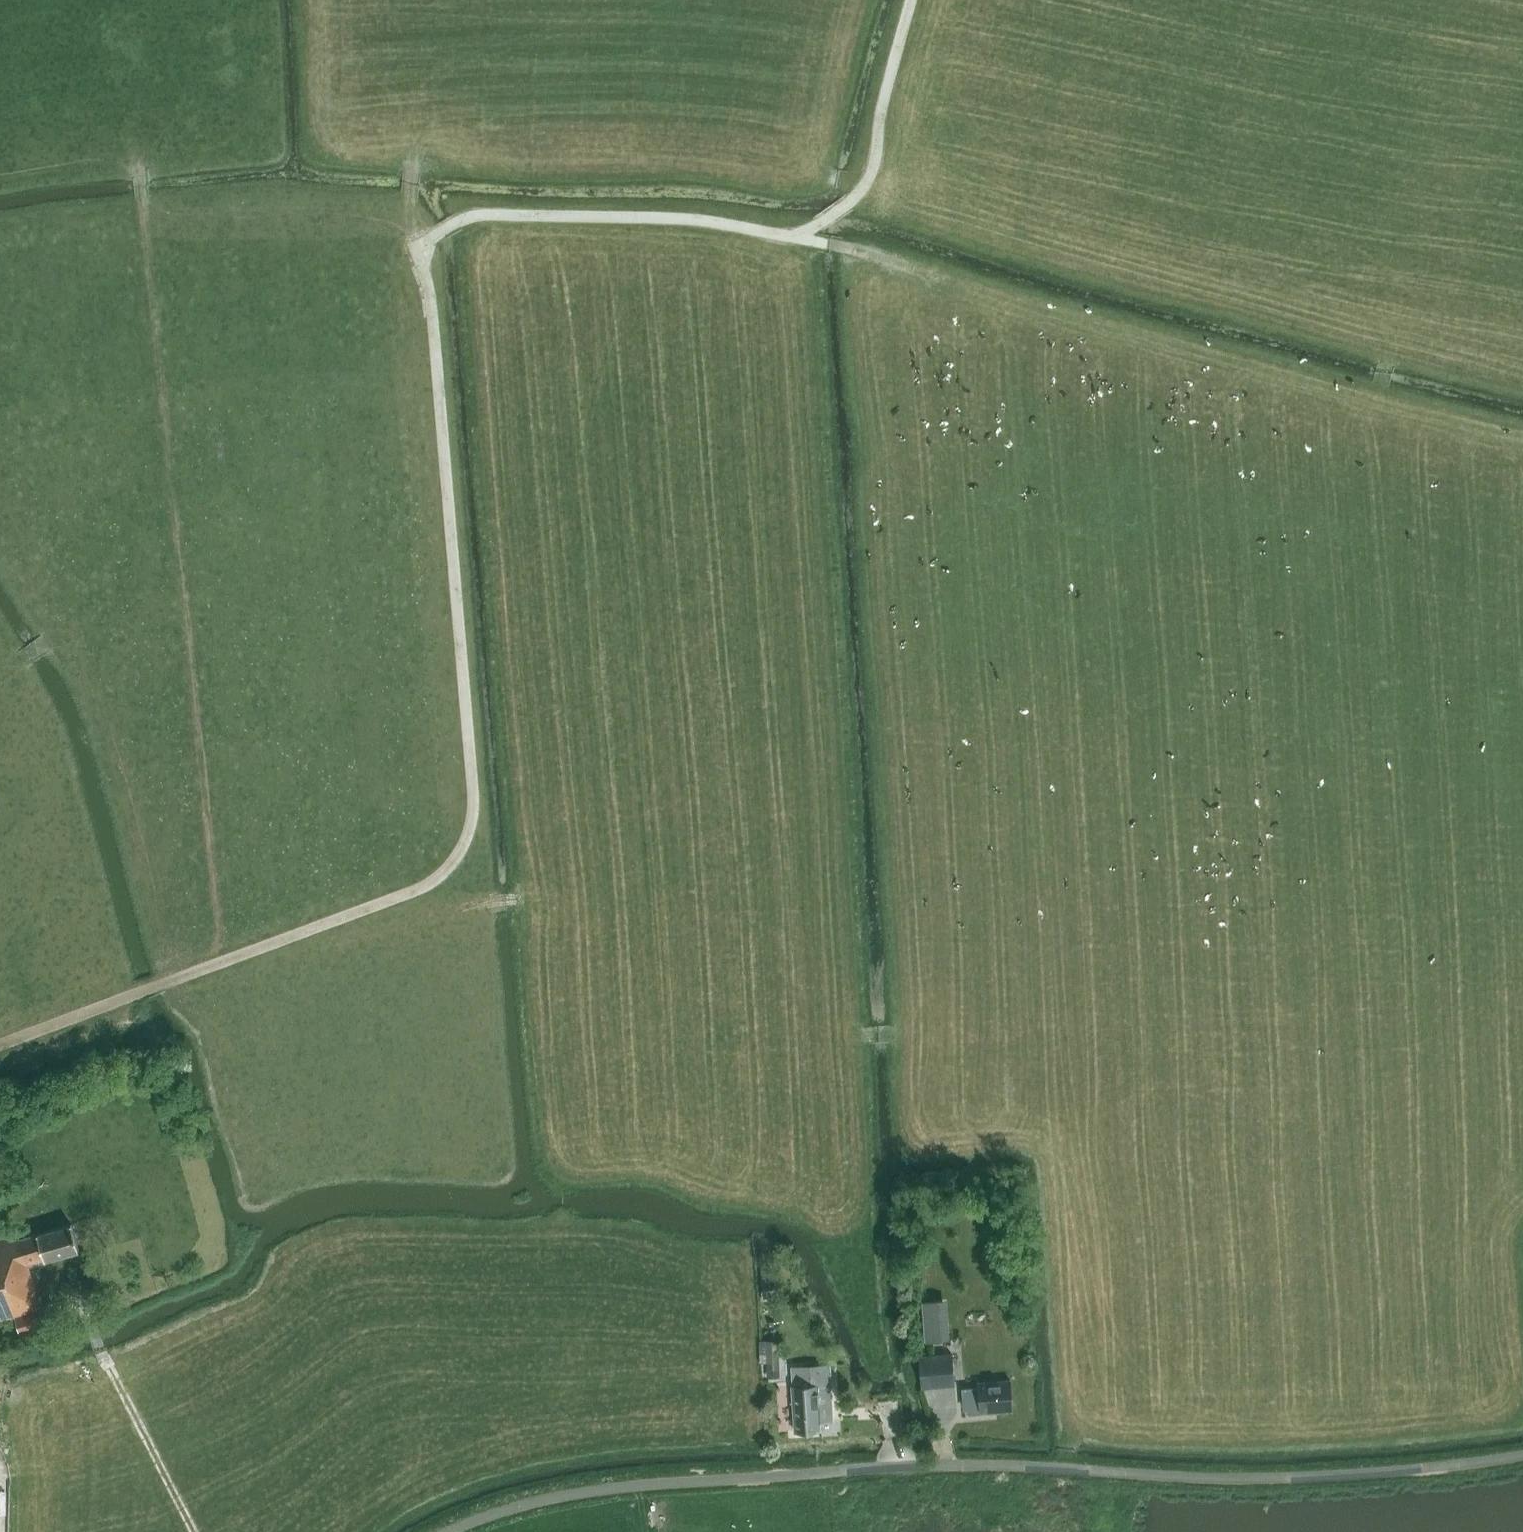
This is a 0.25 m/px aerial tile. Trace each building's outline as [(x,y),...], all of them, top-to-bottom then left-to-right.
[(72,1224),(20,1239),(19,1234),(0,1239),(0,1321),(15,1317),(20,1334),(46,1326),(27,1263),(45,1258),(45,1259),(79,1249),(72,1224)] [(921,1301),(925,1341),(951,1339),(947,1298),(921,1301)] [(779,1376),(777,1340),(764,1340),(766,1377),(779,1376)] [(922,1387),(955,1384),(952,1353),(919,1356),(922,1387)] [(796,1430),(820,1429),(820,1421),(833,1420),(830,1367),(793,1369),(794,1386),(793,1386),(796,1430)] [(981,1411),(1013,1409),(1010,1379),(978,1382),(979,1388),(963,1389),(965,1408),(980,1407),(981,1411)]
